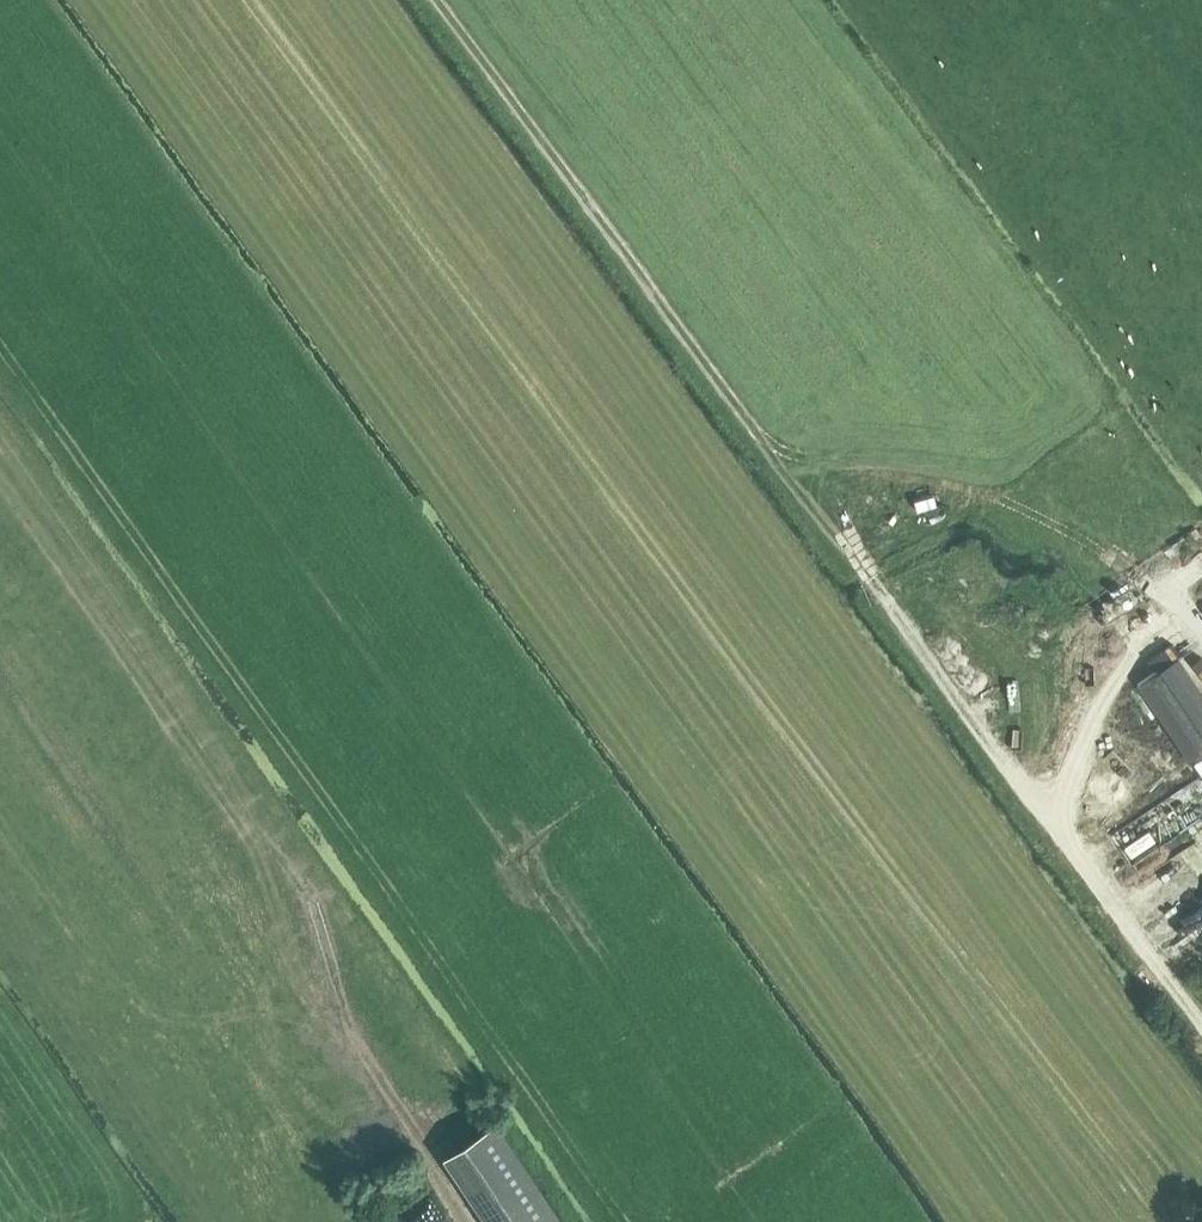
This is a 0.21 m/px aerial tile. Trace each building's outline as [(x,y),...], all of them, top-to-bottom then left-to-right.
[(1201,754),(1201,708),(1170,661),(1138,682),(1187,754),(1192,761),(1201,754)] [(449,1153),(495,1221),(566,1221),(498,1121),(449,1153)]
